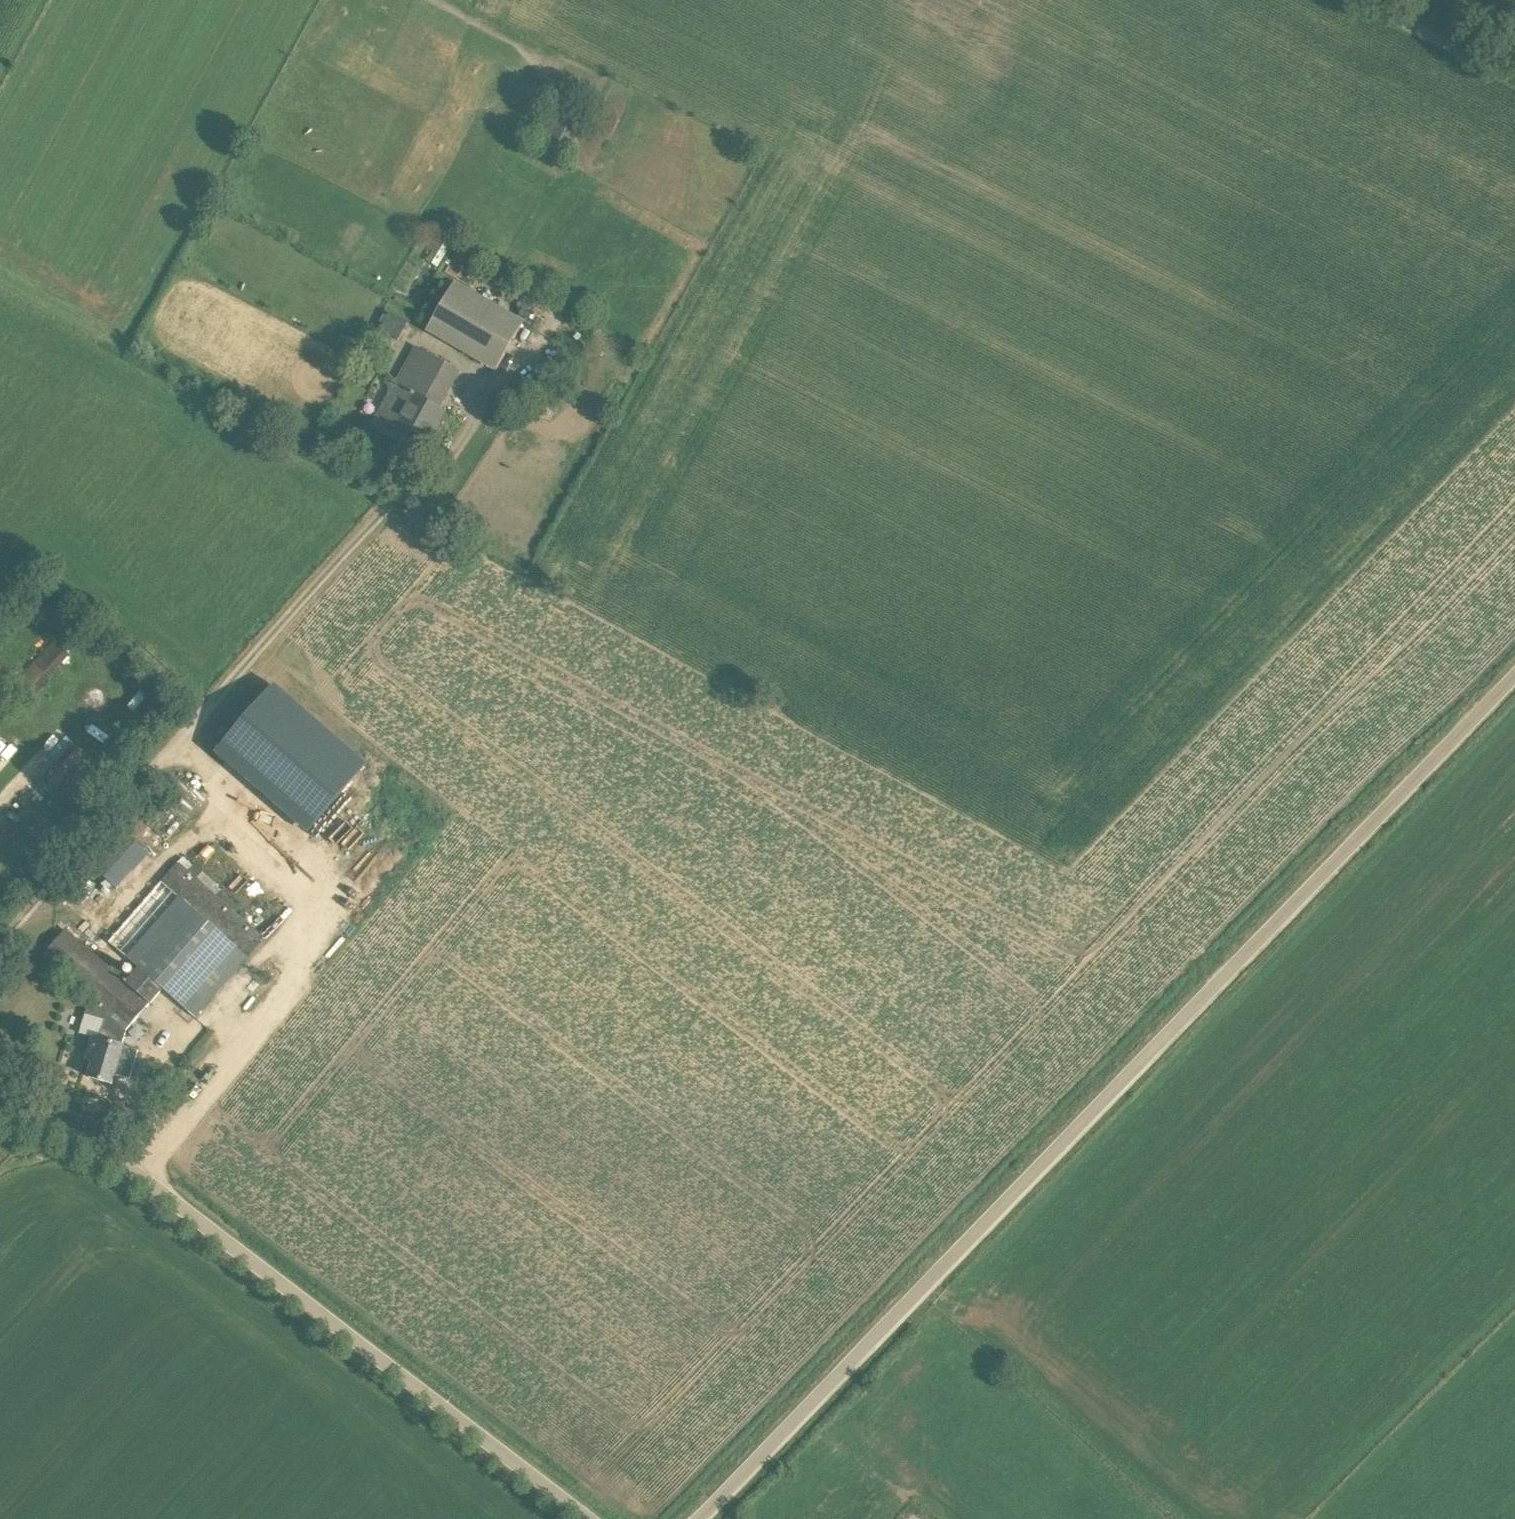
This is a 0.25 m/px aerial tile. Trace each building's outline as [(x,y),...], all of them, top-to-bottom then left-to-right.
[(451,282),(424,327),(493,368),(520,324),(451,282)] [(380,333),(404,339),(409,319),(386,312),(380,333)] [(459,372),(415,347),(394,384),(396,385),(372,427),(420,453),(444,411),(439,409),(459,372)] [(37,689),(71,658),(55,640),(21,672),(37,689)] [(305,814),(216,734),(163,794),(252,874),(305,814)] [(0,777),(0,795),(27,760),(18,754),(0,777)] [(178,862),(108,941),(139,968),(131,977),(115,964),(111,968),(66,929),(41,957),(125,1031),(162,989),(196,1018),(264,939),(178,862)] [(52,975),(44,961),(31,969),(39,982),(52,975)] [(88,1077),(111,1084),(122,1045),(93,1037),(86,1060),(92,1062),(88,1077)]
